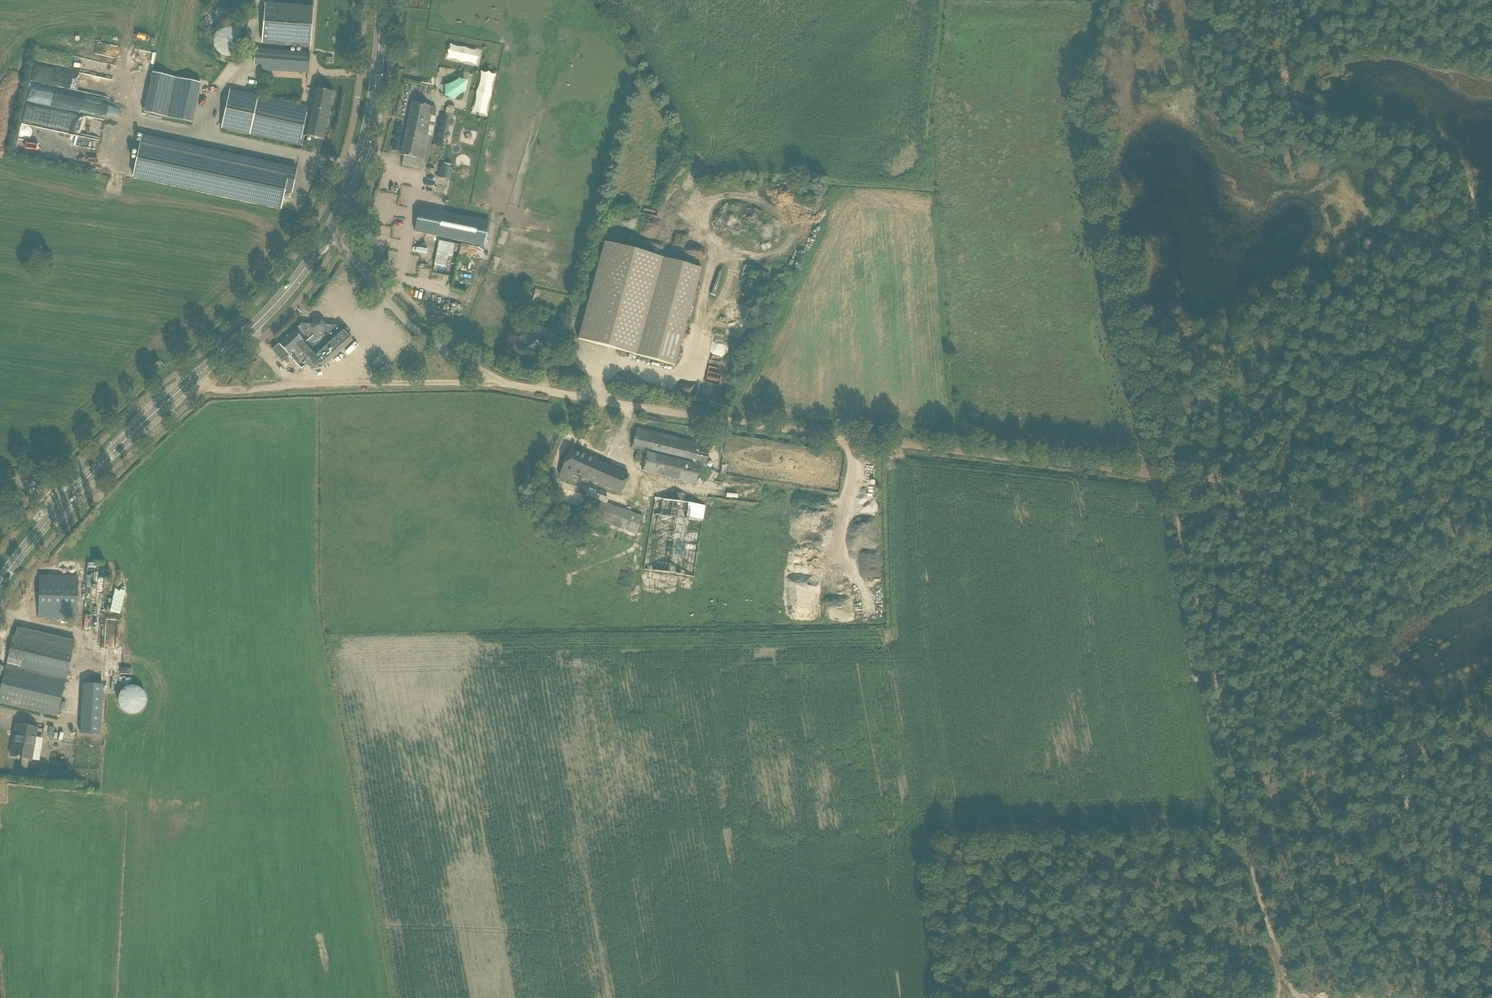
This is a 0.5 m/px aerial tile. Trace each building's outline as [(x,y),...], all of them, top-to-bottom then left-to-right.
[(265,4),(262,42),(310,45),(313,8),(265,4)] [(226,27),(223,27),(220,29),(217,32),(214,35),(214,39),(213,43),(214,47),(216,50),(218,53),(222,55),(226,56),(230,56),(235,55),(238,53),(241,50),(243,45),(243,42),(242,37),(241,33),(238,30),(234,27),(230,26),(226,27)] [(474,65),(478,51),(448,44),(445,57),(474,65)] [(309,54),(263,51),(256,50),(255,63),(262,64),(262,70),(298,72),(308,73),(309,54)] [(31,103),(95,115),(98,97),(111,100),(115,78),(49,66),(48,71),(37,69),(37,73),(49,76),(48,81),(39,80),(37,92),(33,91),(31,103)] [(487,116),(495,74),(481,71),(473,113),(487,116)] [(141,112),(190,122),(198,82),(149,72),(141,112)] [(455,92),(464,93),(465,83),(443,80),(441,98),(454,100),(455,92)] [(309,108),(229,91),(221,128),(302,146),(304,136),(323,140),(333,93),(314,89),(309,108)] [(430,106),(422,104),(412,102),(401,155),(403,156),(402,165),(411,167),(422,169),(429,135),(426,135),(431,115),(428,115),(430,106)] [(447,105),(446,113),(453,114),(454,107),(447,105)] [(97,137),(20,121),(14,151),(89,167),(91,158),(92,158),(94,147),(95,147),(97,137)] [(142,135),(133,178),(264,206),(280,210),(284,193),(292,194),(297,168),(142,135)] [(441,165),(438,178),(450,180),(453,168),(441,165)] [(419,208),(414,231),(429,234),(431,235),(462,241),(485,246),(490,223),(434,211),(419,208)] [(729,228),(733,216),(727,214),(723,225),(729,228)] [(438,241),(433,266),(445,268),(448,257),(452,258),(454,244),(438,241)] [(605,242),(581,329),(578,339),(638,356),(675,366),(701,269),(665,259),(605,242)] [(741,278),(752,281),(754,269),(744,266),(741,278)] [(728,275),(719,272),(711,295),(720,298),(728,275)] [(531,306),(535,291),(529,289),(525,304),(531,306)] [(566,336),(571,317),(560,314),(555,333),(566,336)] [(307,364),(313,370),(320,364),(322,368),(352,341),(340,328),(336,332),(331,326),(325,325),(325,324),(321,320),(316,320),(312,323),(311,325),(305,325),(301,328),(299,326),(294,331),(290,327),(275,340),(279,344),(272,350),(282,361),(289,355),(301,369),(307,364)] [(534,326),(532,333),(529,332),(522,330),(518,345),(525,347),(528,347),(528,348),(539,351),(543,338),(548,340),(551,331),(534,326)] [(343,353),(334,361),(337,364),(346,356),(343,353)] [(156,359),(145,368),(151,374),(161,365),(156,359)] [(697,436),(695,443),(636,429),(632,448),(647,452),(646,453),(700,467),(705,468),(708,456),(712,440),(697,436)] [(570,450),(562,468),(620,494),(629,475),(596,461),(597,459),(596,459),(595,461),(584,456),(584,457),(580,455),(580,454),(570,450)] [(700,467),(646,453),(637,451),(635,462),(644,464),(642,472),(695,485),(700,467)] [(559,492),(556,501),(558,502),(567,505),(568,503),(571,495),(559,492)] [(595,513),(599,502),(587,497),(583,509),(595,513)] [(654,498),(645,560),(644,569),(694,576),(704,505),(654,498)] [(593,518),(595,519),(636,534),(643,516),(600,500),(599,502),(595,513),(593,518)] [(558,502),(556,506),(577,513),(579,507),(568,503),(567,505),(558,502)] [(636,534),(595,519),(591,530),(632,545),(636,534)] [(74,572),(76,561),(60,560),(59,571),(74,572)] [(79,577),(50,576),(40,575),(38,618),(77,619),(79,577)] [(0,692),(0,704),(57,717),(72,650),(26,639),(28,630),(16,627),(14,636),(13,636),(0,692)] [(83,684),(80,734),(100,735),(100,733),(103,685),(83,684)] [(124,713),(145,705),(137,684),(116,691),(124,713)] [(12,746),(11,756),(22,758),(31,759),(30,759),(31,750),(33,750),(37,728),(16,725),(14,733),(16,733),(14,746),(12,746)] [(28,769),(20,768),(19,775),(27,776),(28,769)] [(46,774),(46,781),(54,781),(54,777),(58,777),(59,770),(50,769),(50,774),(46,774)]
